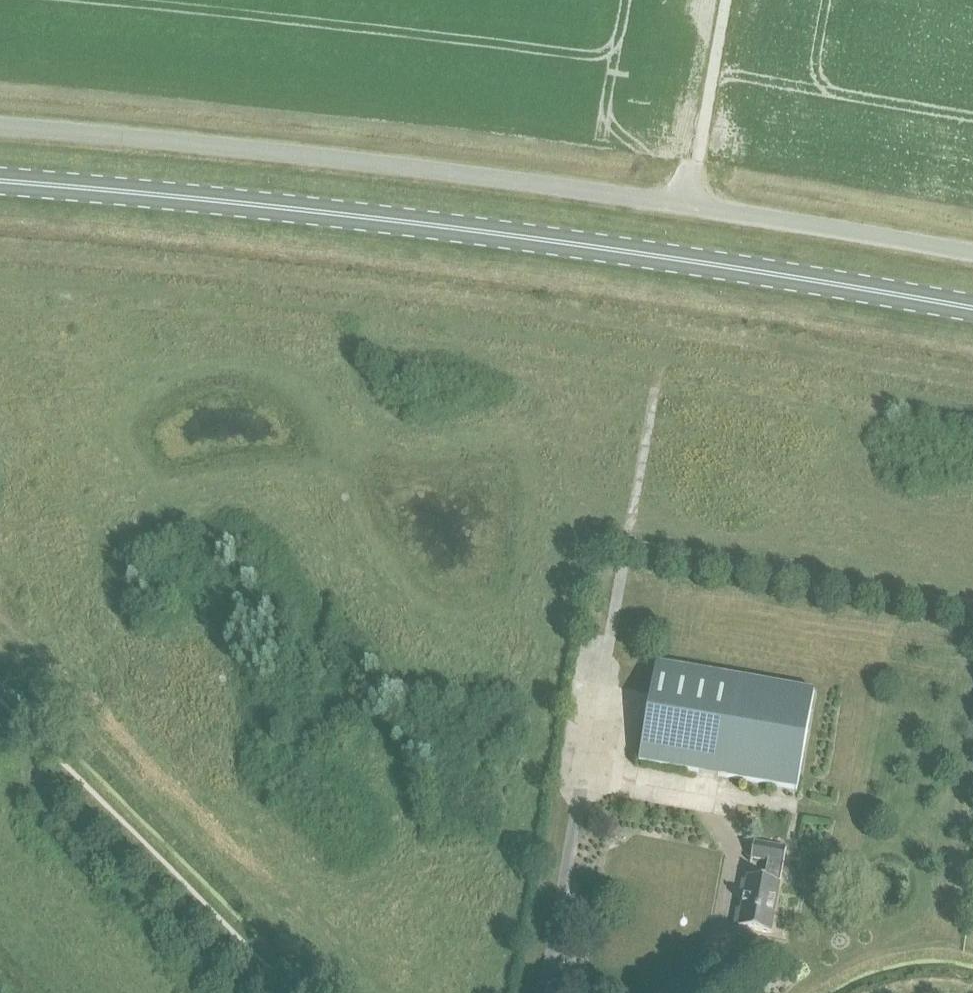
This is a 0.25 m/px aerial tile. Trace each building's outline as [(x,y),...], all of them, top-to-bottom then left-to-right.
[(797,790),(814,691),(656,664),(639,762),(797,790)] [(738,928),(770,933),(786,848),(753,843),(750,858),(767,862),(764,880),(747,877),(738,928)]
